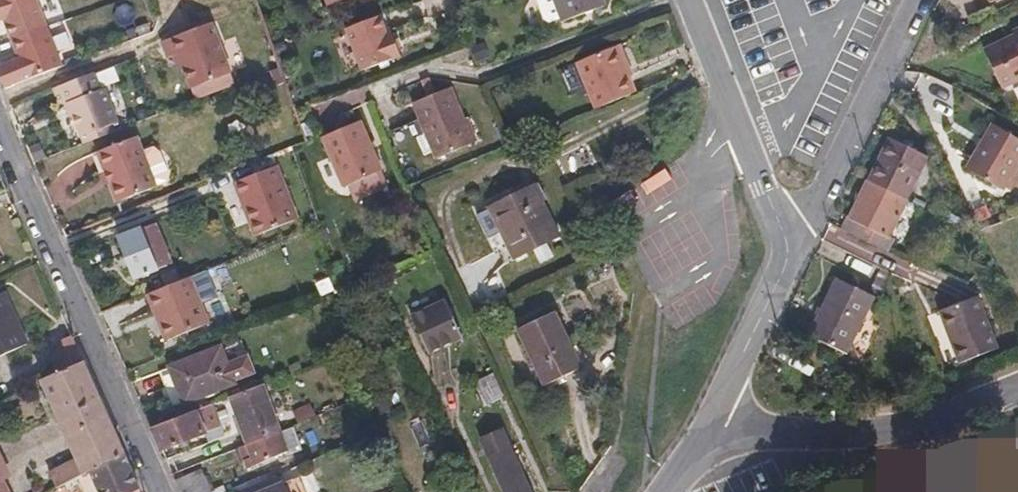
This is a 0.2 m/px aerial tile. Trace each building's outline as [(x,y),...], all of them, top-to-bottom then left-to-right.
[(9,42),(47,29),(36,0),(0,0),(0,17),(1,21),(9,42)] [(556,0),(541,0),(539,5),(546,24),(551,27),(564,22),(556,0)] [(601,0),(556,0),(564,22),(604,8),(601,0)] [(382,17),(346,30),(363,74),(404,59),(396,37),(390,39),(382,17)] [(168,62),(177,58),(182,70),(190,91),(230,76),(212,25),(162,44),(168,62)] [(47,29),(9,42),(16,60),(18,64),(14,66),(12,62),(0,66),(0,79),(4,90),(62,68),(47,29)] [(986,58),(1003,96),(1017,89),(1017,36),(1013,38),(1015,44),(986,58)] [(599,110),(638,94),(619,46),(579,62),(599,110)] [(182,70),(177,58),(168,62),(173,73),(182,70)] [(99,92),(93,74),(51,91),(57,106),(63,109),(68,107),(74,124),(80,140),(113,127),(118,125),(105,90),(99,92)] [(475,146),(465,121),(452,89),(415,104),(437,161),(475,146)] [(74,124),(68,107),(63,109),(69,126),(74,124)] [(470,119),(465,121),(475,146),(480,144),(470,119)] [(359,124),(319,140),(339,190),(345,187),(351,203),(381,191),(374,175),(378,173),(359,124)] [(1017,164),(1017,142),(990,126),(964,170),(1001,193),(1017,164)] [(115,133),(113,127),(80,140),(83,146),(115,133)] [(96,153),(104,175),(107,173),(111,184),(108,186),(115,204),(155,188),(136,138),(96,153)] [(888,139),(867,182),(906,201),(926,159),(888,139)] [(564,160),(571,177),(588,170),(581,153),(564,160)] [(233,187),(253,239),(296,223),(275,171),(233,187)] [(840,229),(889,248),(894,238),(888,235),(906,201),(867,182),(849,217),(847,216),(840,229)] [(533,185),(513,195),(502,200),(488,207),(488,209),(499,232),(511,259),(558,237),(533,185)] [(502,200),(513,195),(510,189),(499,194),(502,200)] [(499,232),(488,209),(478,215),(488,238),(499,232)] [(119,240),(136,279),(173,264),(156,225),(119,240)] [(889,248),(840,229),(839,230),(886,252),(889,248)] [(532,252),(538,263),(551,257),(545,245),(532,252)] [(212,325),(193,277),(150,295),(157,313),(163,311),(167,323),(161,325),(169,344),(212,325)] [(147,285),(150,292),(164,285),(161,278),(147,285)] [(834,280),(807,336),(845,354),(872,298),(834,280)] [(0,293),(0,356),(27,343),(4,291),(0,293)] [(976,298),(937,312),(957,363),(995,348),(976,298)] [(411,317),(428,355),(462,339),(444,302),(411,317)] [(378,310),(370,315),(381,336),(389,331),(378,310)] [(167,323),(163,311),(157,313),(161,325),(167,323)] [(517,331),(545,387),(581,370),(554,314),(517,331)] [(71,335),(63,339),(74,364),(40,381),(73,457),(48,471),(57,488),(124,454),(71,335)] [(170,369),(184,403),(233,384),(233,382),(253,373),(247,357),(226,365),(219,349),(170,369)] [(487,404),(504,396),(494,374),(476,382),(487,404)] [(384,388),(369,395),(379,417),(410,403),(400,385),(386,391),(384,388)] [(247,444),(278,431),(262,387),(230,399),(247,444)] [(161,451),(210,431),(215,441),(225,437),(212,406),(151,429),(161,451)] [(288,454),(278,431),(247,444),(238,448),(248,471),(288,454)] [(503,491),(529,491),(501,432),(480,442),(503,491)] [(54,489),(55,491),(71,491),(74,491),(75,491),(78,491),(95,483),(99,491),(128,491),(139,487),(124,454),(57,488),(54,489)] [(894,468),(883,491),(958,491),(959,491),(894,468)] [(179,491),(210,491),(200,470),(174,482),(179,491)] [(283,484),(286,491),(299,491),(294,479),(283,484)]
